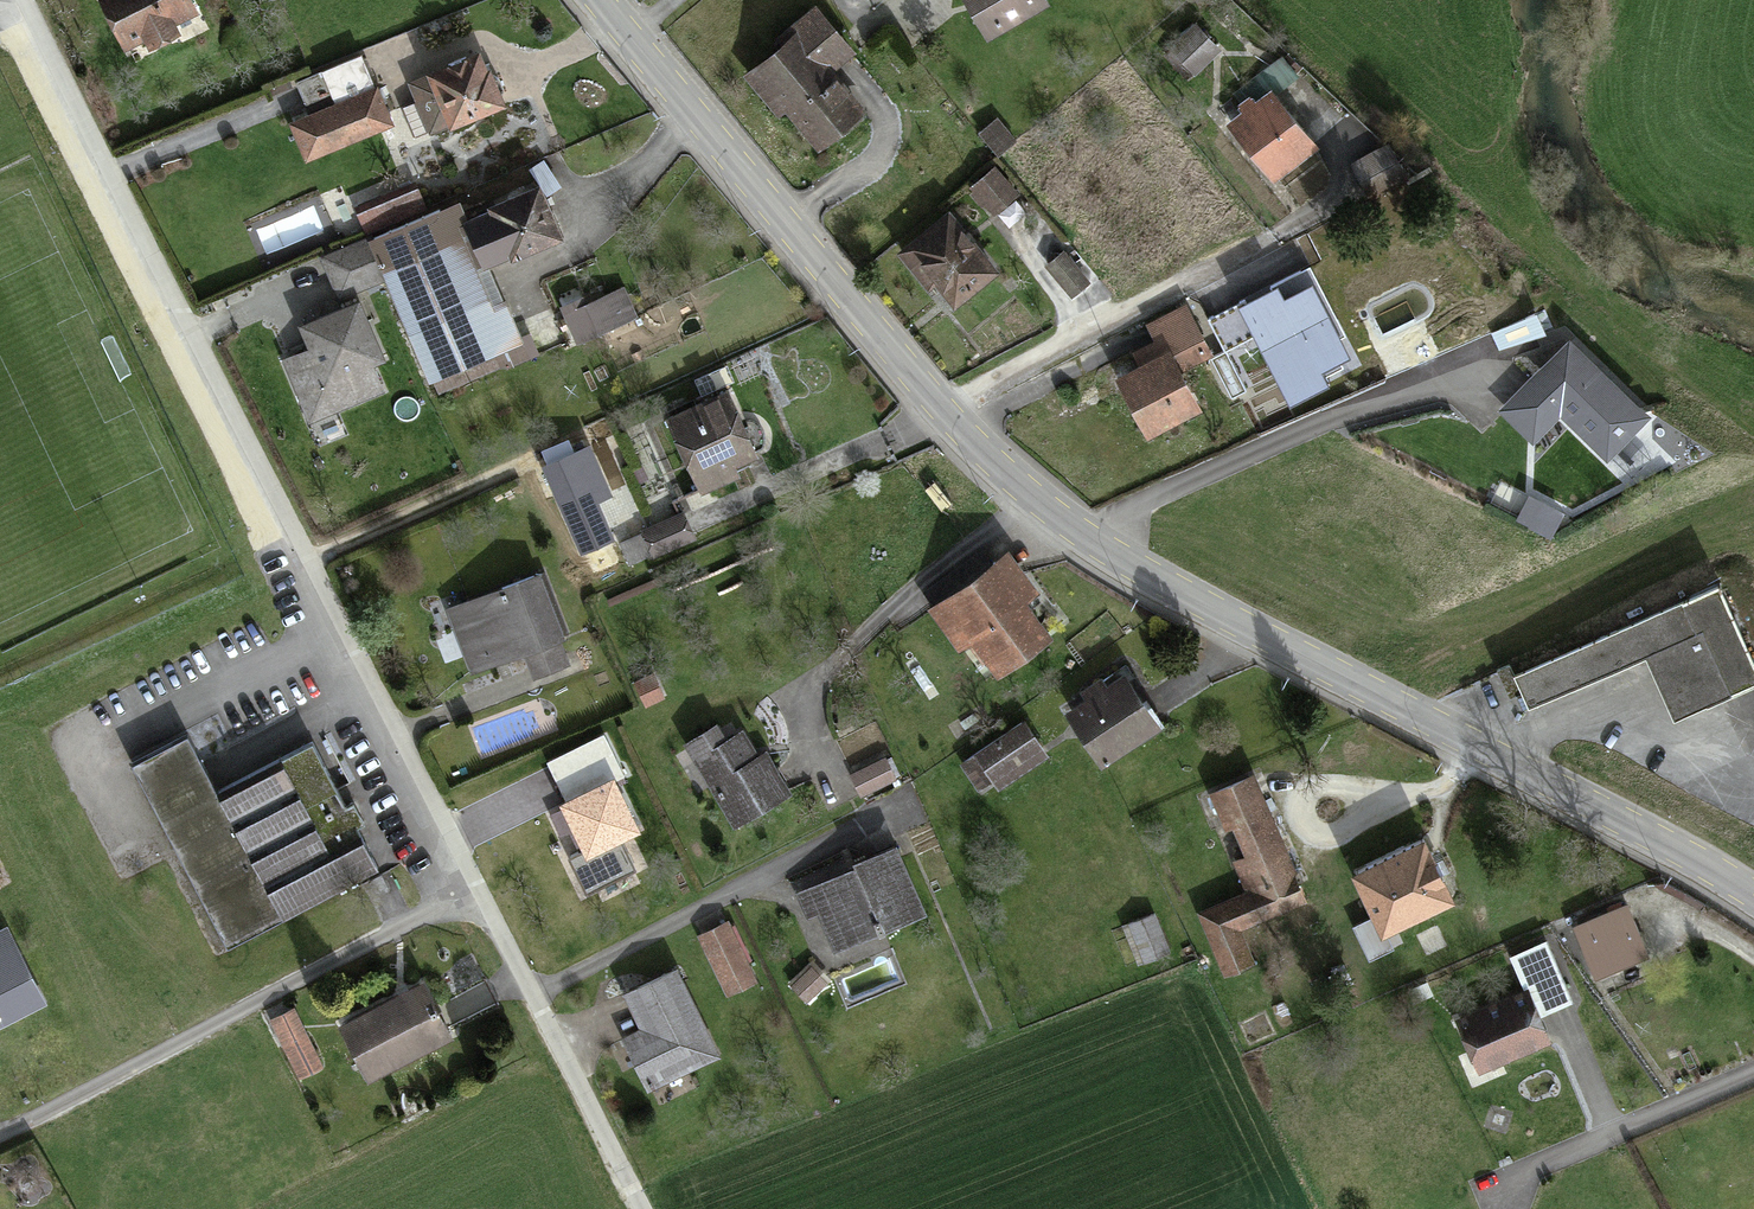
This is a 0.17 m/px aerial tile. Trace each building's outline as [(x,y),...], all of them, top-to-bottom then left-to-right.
[(127,45),(195,11),(189,0),(104,0),(127,45)] [(983,30),(1036,0),(966,0),(983,30)] [(811,6),(745,67),(817,145),(858,108),(823,71),(849,48),(811,6)] [(470,45),(423,65),(427,74),(445,114),(492,94),(470,45)] [(297,79),(310,111),(372,85),(359,53),(297,79)] [(445,114),(427,74),(410,82),(427,122),(445,114)] [(388,121),(372,85),(310,111),(287,121),(302,157),(388,121)] [(1265,88),(1227,121),(1274,174),(1312,141),(1265,88)] [(993,120),(979,131),(996,151),(1010,140),(993,120)] [(988,167),(968,185),(988,209),(1009,191),(988,167)] [(366,230),(419,209),(411,187),(357,208),(366,230)] [(540,188),(490,208),(511,262),(561,242),(540,188)] [(419,209),(366,230),(423,373),(431,370),(482,349),(500,342),(443,200),(419,209)] [(990,267),(943,209),(894,247),(920,279),(929,272),(950,299),(990,267)] [(1059,248),(1042,264),(1067,293),(1085,277),(1059,248)] [(623,288),(565,314),(578,344),(637,318),(623,288)] [(1310,293),(1283,308),(1276,295),(1242,313),(1290,403),(1322,386),(1316,374),(1345,358),(1310,293)] [(390,386),(349,301),(302,323),(314,347),(293,358),(322,419),(390,386)] [(1160,342),(1177,369),(1209,350),(1180,303),(1148,322),(1160,342)] [(1109,373),(1143,430),(1194,399),(1177,369),(1160,342),(1109,373)] [(1607,456),(1643,418),(1569,347),(1506,412),(1533,439),(1560,411),(1607,456)] [(489,367),(482,349),(431,370),(438,387),(489,367)] [(716,391),(666,415),(700,486),(750,462),(716,391)] [(585,451),(545,469),(583,551),(612,538),(597,504),(607,499),(585,451)] [(684,516),(643,535),(653,556),(693,538),(684,516)] [(1009,558),(938,612),(963,644),(972,638),(1000,674),(1050,636),(1022,599),(1034,590),(1009,558)] [(561,640),(538,576),(447,609),(470,672),(561,640)] [(1715,595),(1518,680),(1529,705),(1648,654),(1675,716),(1753,682),(1715,595)] [(648,670),(631,679),(644,704),(661,695),(648,670)] [(1121,678),(1067,713),(1100,762),(1153,727),(1121,678)] [(1021,719),(959,762),(973,782),(985,774),(991,783),(1041,748),(1021,719)] [(744,728),(697,756),(733,816),(780,788),(744,728)] [(603,738),(550,764),(569,803),(561,807),(584,854),(570,861),(586,894),(634,870),(620,843),(639,833),(614,781),(622,777),(603,738)] [(315,748),(226,793),(287,913),(376,867),(315,748)] [(884,756),(850,775),(860,793),(894,774),(884,756)] [(1306,901),(1253,779),(1210,798),(1249,886),(1195,910),(1224,976),(1254,963),(1240,930),(1306,901)] [(1421,839),(1355,874),(1385,930),(1451,896),(1421,839)] [(896,847),(854,865),(855,869),(882,933),(924,915),(896,847)] [(882,933),(855,869),(798,893),(809,918),(818,914),(834,953),(882,933)] [(1648,957),(1625,904),(1572,927),(1595,980),(1648,957)] [(1149,913),(1125,924),(1142,961),(1166,950),(1149,913)] [(728,920),(697,935),(726,991),(757,975),(728,920)] [(6,933),(0,936),(0,1024),(41,1003),(6,933)] [(1567,997),(1543,940),(1507,956),(1522,990),(1455,1019),(1475,1064),(1540,1036),(1530,1013),(1567,997)] [(812,968),(791,987),(805,1002),(826,983),(812,968)] [(711,1057),(671,976),(626,998),(643,1031),(624,1040),(648,1088),(711,1057)] [(418,983),(338,1022),(363,1073),(443,1034),(418,983)] [(302,1035),(285,1044),(300,1075),(317,1066),(302,1035)]
